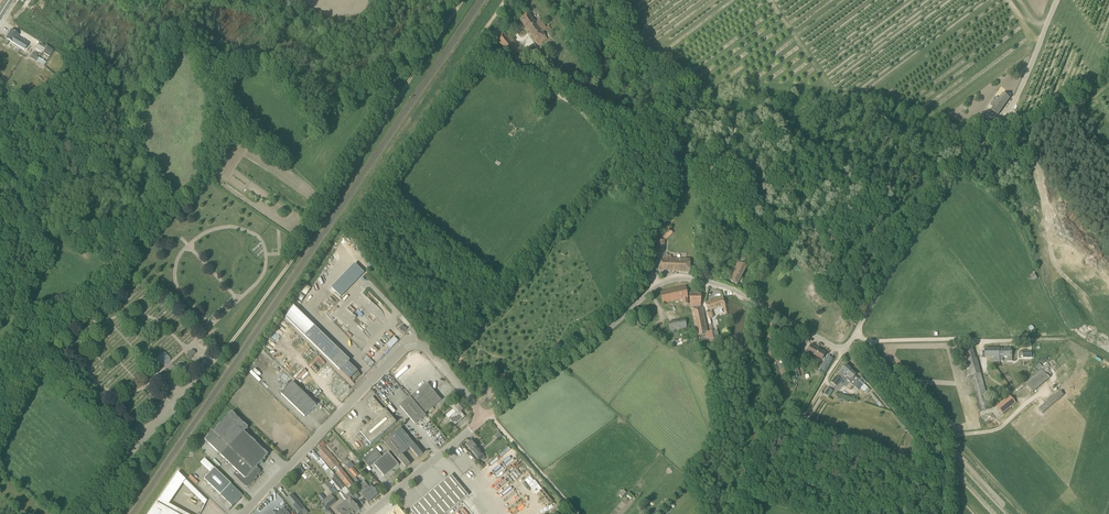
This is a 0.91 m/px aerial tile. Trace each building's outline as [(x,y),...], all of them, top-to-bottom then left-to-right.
[(529,14),(520,20),(536,42),(545,35),(543,33),(545,31),(547,30),(547,31),(549,33),(551,31),(549,28),(548,27),(546,28),(540,19),(535,22),(529,14)] [(16,38),(18,34),(11,30),(6,39),(8,40),(25,50),(28,44),(16,38)] [(519,48),(510,35),(507,37),(503,33),(495,39),(506,52),(511,59),(519,53),(517,50),(519,48)] [(36,49),(43,53),(46,49),(38,44),(36,49)] [(46,49),(43,53),(50,57),(54,50),(48,46),(46,49)] [(991,110),(998,115),(1010,98),(1004,93),(999,99),(997,97),(992,103),(991,105),(994,107),(991,110)] [(664,240),(672,232),(669,229),(661,237),(664,240)] [(767,247),(761,244),(757,252),(761,254),(759,257),(766,261),(770,253),(772,254),(774,249),(767,245),(767,247)] [(660,258),(659,271),(690,273),(691,260),(671,259),(667,259),(667,255),(667,253),(664,253),(664,257),(663,257),(663,258),(660,258)] [(736,269),(729,280),(731,281),(737,284),(748,266),(742,263),(744,259),(745,258),(741,256),(740,256),(740,257),(734,268),(736,269)] [(689,303),(689,299),(686,287),(661,292),(661,293),(663,305),(664,305),(663,303),(683,299),(684,304),(689,303)] [(701,307),(701,294),(690,294),(691,307),(692,307),(699,307),(701,307)] [(707,311),(726,305),(723,298),(705,303),(707,311)] [(340,370),(348,363),(350,360),(294,306),(286,318),(340,370)] [(706,326),(703,311),(702,311),(700,311),(699,307),(692,307),(696,328),(706,326)] [(662,341),(667,335),(653,325),(649,332),(662,341)] [(826,353),(811,345),(807,353),(821,361),(826,353)] [(981,412),(986,410),(991,409),(985,390),(977,358),(976,358),(973,349),(962,353),(968,375),(970,374),(981,412)] [(1000,349),(985,349),(985,357),(994,357),(994,361),(1000,361),(1000,349)] [(1008,361),(1013,361),(1012,349),(1000,349),(1000,361),(1003,361),(1003,357),(1007,357),(1008,361)] [(192,350),(185,356),(190,361),(193,358),(192,357),(196,354),(192,350)] [(366,355),(362,359),(366,363),(370,359),(366,355)] [(828,356),(821,369),(826,372),(833,359),(828,356)] [(370,359),(366,363),(371,367),(374,363),(370,359)] [(349,379),(358,370),(355,365),(352,367),(348,363),(340,370),(349,379)] [(850,382),(857,374),(851,369),(851,368),(846,364),(839,373),(844,377),(846,374),(849,377),(847,379),(850,382)] [(1042,368),(1026,382),(1034,392),(1051,378),(1042,368)] [(836,386),(842,380),(836,375),(831,381),(836,386)] [(868,388),(864,384),(859,379),(857,377),(855,379),(858,381),(854,386),(859,390),(860,388),(865,392),(868,388)] [(316,405),(293,382),(281,394),(305,417),(316,405)] [(415,424),(419,422),(426,415),(425,414),(442,400),(440,398),(437,395),(427,383),(400,406),(415,424)] [(824,394),(830,397),(833,390),(828,387),(824,394)] [(1061,391),(1039,409),(1043,413),(1064,395),(1061,391)] [(1009,395),(992,409),(998,417),(1013,405),(1015,407),(1017,404),(1009,395)] [(371,445),(396,423),(385,410),(384,411),(373,397),(369,401),(371,404),(370,405),(369,405),(378,416),(360,432),(371,445)] [(453,415),(449,419),(452,422),(455,426),(455,425),(458,423),(463,419),(461,417),(463,416),(463,417),(465,416),(462,412),(464,410),(456,401),(451,405),(450,406),(451,407),(453,409),(450,411),(453,415)] [(264,451),(245,432),(249,428),(232,412),(205,440),(229,463),(237,471),(234,474),(234,476),(246,487),(247,487),(256,479),(257,478),(257,477),(261,472),(261,471),(257,466),(268,455),(264,451)] [(393,435),(407,452),(410,448),(418,458),(423,454),(415,445),(401,428),(393,435)] [(407,452),(393,435),(384,442),(406,468),(411,464),(403,455),(407,452)] [(485,457),(472,441),(467,446),(480,461),(485,457)] [(354,483),(339,465),(340,464),(328,451),(325,447),(318,453),(333,470),(334,469),(337,472),(336,473),(348,488),(354,483)] [(399,465),(388,453),(383,457),(376,449),(363,460),(370,468),(374,465),(385,477),(399,465)] [(317,461),(319,458),(314,452),(311,454),(314,457),(317,461)] [(243,495),(232,485),(205,458),(200,463),(210,472),(204,479),(233,506),(236,503),(237,503),(240,499),(243,495)] [(359,474),(353,467),(354,466),(351,462),(346,466),(356,477),(359,474)] [(330,468),(327,470),(332,475),(331,476),(333,477),(331,479),(341,491),(342,490),(346,495),(344,496),(341,492),(339,493),(345,501),(346,500),(351,506),(350,507),(356,513),(357,512),(360,509),(352,500),(347,494),(350,492),(346,487),(336,475),(335,475),(330,468)] [(468,496),(451,475),(411,509),(415,513),(447,513),(468,496)] [(328,481),(325,484),(329,489),(333,486),(328,481)] [(379,494),(373,487),(370,489),(364,481),(361,484),(374,498),(379,494)] [(361,484),(359,486),(365,493),(362,495),(368,503),(374,498),(361,484)] [(305,508),(292,494),(286,499),(298,513),(302,513),(300,512),(305,508)] [(328,509),(337,502),(331,494),(326,498),(322,494),(319,496),(322,501),(322,502),(326,507),(328,509)] [(356,513),(350,507),(351,506),(346,500),(345,501),(339,505),(342,509),(339,512),(336,509),(340,513),(354,513),(356,513)] [(157,504),(150,513),(176,513),(157,504)] [(266,509),(271,513),(272,513),(276,509),(271,505),(266,509)]
